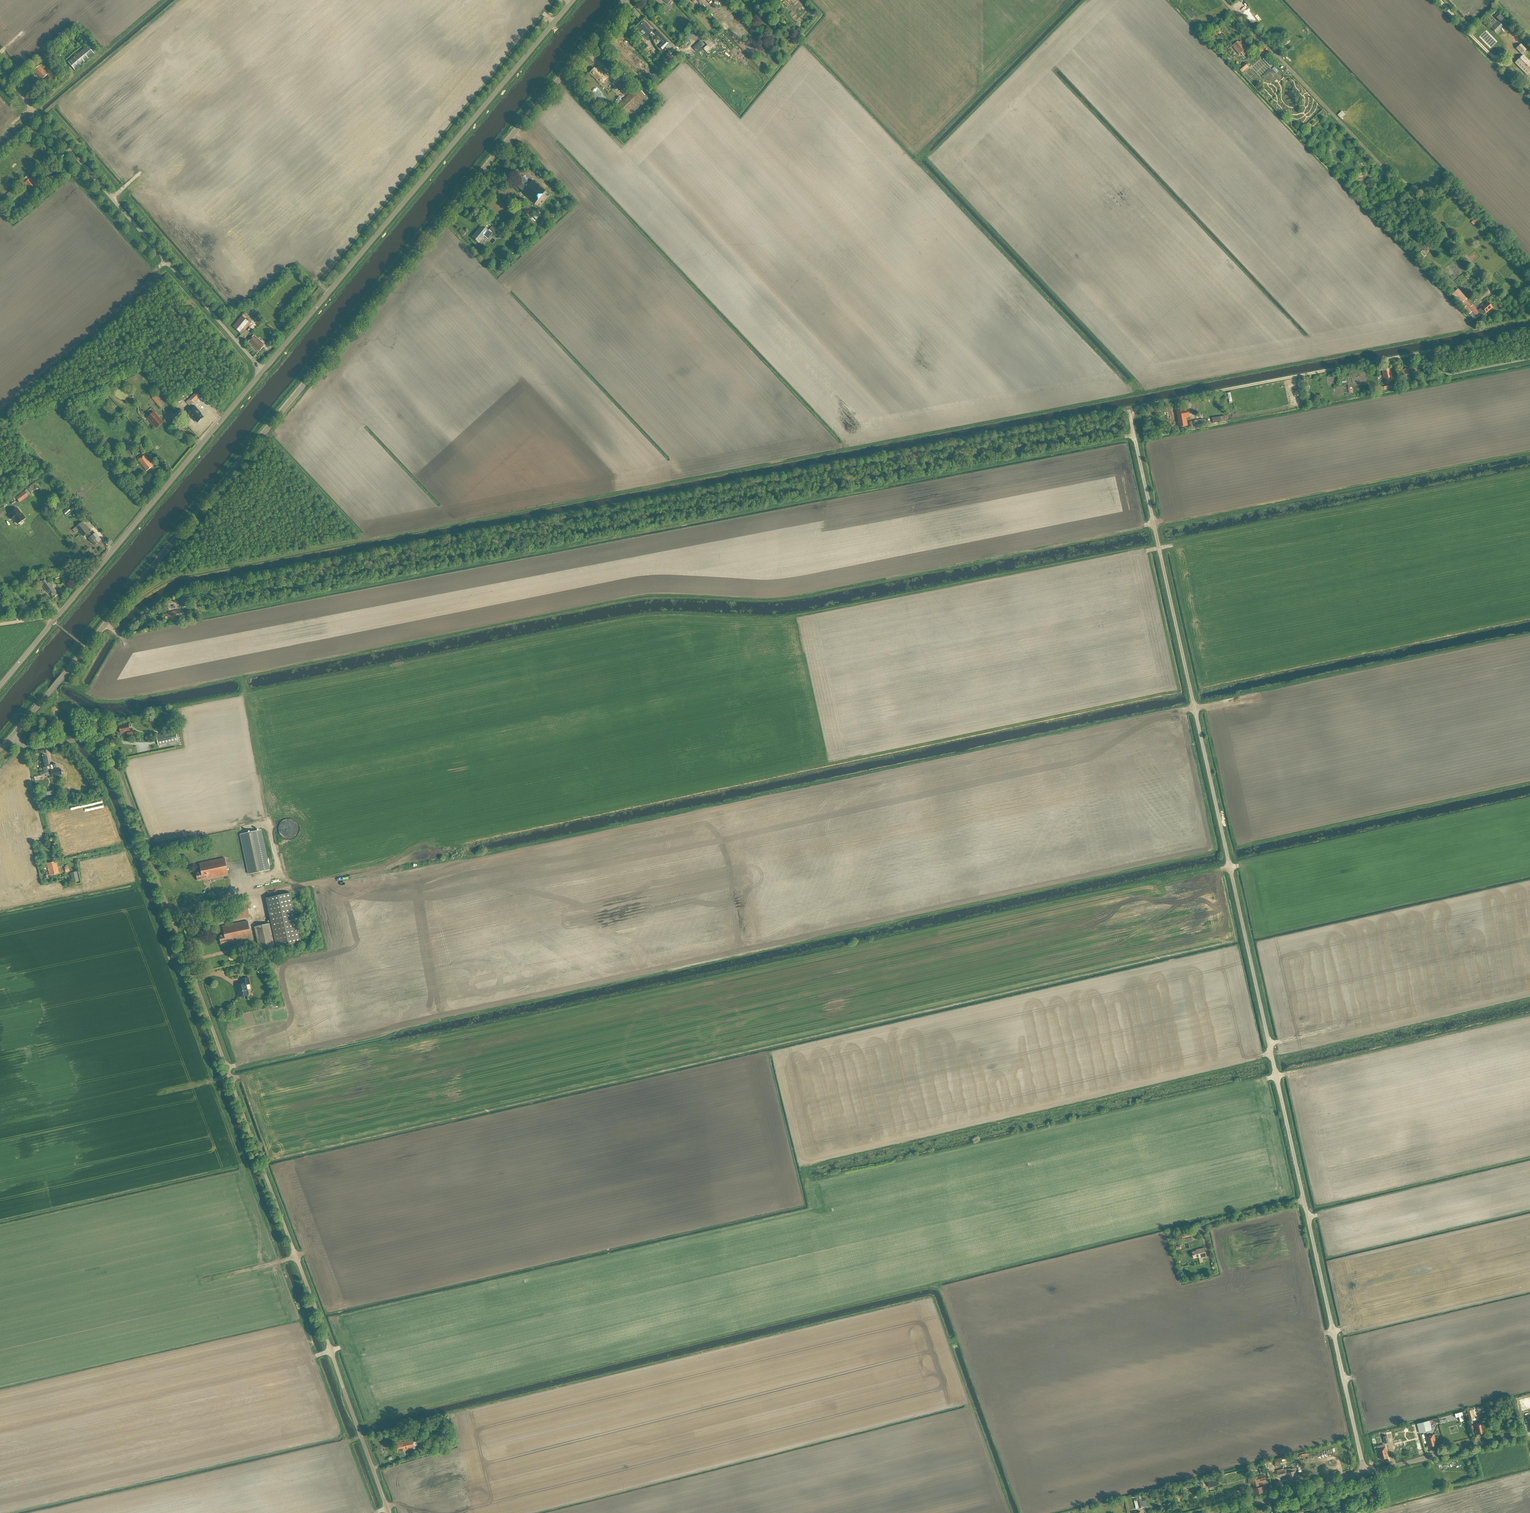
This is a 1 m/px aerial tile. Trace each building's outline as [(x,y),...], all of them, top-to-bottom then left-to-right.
[(670,9),(666,5),(662,9),(667,13),(670,9)] [(1492,27),(1491,28),(1496,33),(1502,26),(1497,22),(1496,22),(1492,27)] [(647,37),(653,31),(645,23),(644,24),(643,23),(638,28),(647,37)] [(670,44),(658,31),(655,33),(664,43),(659,47),(662,51),(670,44)] [(694,32),(688,38),(693,43),(699,37),(694,32)] [(693,47),(697,51),(704,44),(700,40),(693,47)] [(1239,55),(1247,49),(1241,41),(1239,43),(1238,42),(1232,46),(1239,55)] [(1526,50),(1520,44),(1516,49),(1522,55),(1526,50)] [(75,70),(94,54),(87,46),(68,62),(75,70)] [(39,60),(42,64),(44,63),(45,64),(47,63),(46,61),(52,57),(48,53),(39,60)] [(1523,56),(1515,64),(1526,75),(1529,72),(1529,63),(1523,56)] [(46,66),(43,63),(42,64),(34,71),(42,80),(43,79),(46,76),(48,75),(43,69),(46,66)] [(1249,67),(1245,63),(1238,69),(1239,70),(1237,71),(1240,75),(1242,73),(1242,74),(1249,67)] [(601,70),(598,67),(595,70),(594,68),(589,73),(600,85),(608,78),(601,70)] [(627,117),(648,99),(637,87),(617,107),(627,117)] [(602,100),(606,98),(599,89),(596,92),(598,95),(598,94),(602,100)] [(1341,111),(1337,115),(1341,119),(1345,115),(1341,111)] [(529,183),(521,177),(515,185),(523,192),(521,193),(535,204),(545,192),(532,180),(529,183)] [(36,188),(38,186),(36,183),(35,184),(30,179),(25,184),(33,193),(37,189),(36,188)] [(1408,188),(1413,193),(1417,189),(1411,184),(1408,188)] [(11,190),(6,197),(11,200),(16,193),(11,190)] [(482,226),(472,238),(479,243),(489,231),(482,226)] [(492,227),(489,231),(496,236),(499,233),(492,227)] [(1467,299),(1458,289),(1451,295),(1460,305),(1467,299)] [(1466,300),(1464,303),(1467,306),(1464,308),(1475,320),(1481,315),(1482,317),(1492,308),(1488,303),(1484,306),(1483,305),(1480,307),(1481,308),(1477,311),(1473,306),(1472,307),(1466,300)] [(240,333),(249,322),(242,317),(233,327),(240,333)] [(259,352),(264,346),(263,345),(264,344),(254,336),(248,342),(259,352)] [(1385,382),(1393,380),(1391,372),(1390,372),(1389,370),(1388,370),(1388,369),(1382,370),(1385,382)] [(1231,392),(1224,393),(1225,402),(1232,401),(1231,392)] [(193,403),(200,396),(197,393),(190,399),(193,403)] [(162,402),(156,395),(152,399),(158,405),(162,402)] [(198,423),(203,418),(200,415),(201,414),(195,407),(188,413),(194,420),(195,420),(198,423)] [(1185,416),(1189,415),(1188,410),(1178,411),(1179,413),(1177,413),(1179,427),(1187,426),(1185,416)] [(163,423),(154,413),(148,418),(157,428),(163,423)] [(1191,422),(1192,428),(1208,424),(1207,419),(1203,420),(1203,419),(1194,421),(1191,422)] [(137,445),(132,439),(125,445),(129,450),(132,448),(133,450),(135,448),(134,447),(137,445)] [(147,471),(153,466),(145,455),(138,460),(147,471)] [(28,496),(24,491),(17,496),(15,498),(19,503),(28,496)] [(67,516),(72,512),(69,507),(63,512),(67,516)] [(21,514),(17,508),(9,514),(10,515),(9,516),(13,521),(14,521),(17,525),(26,518),(22,513),(21,514)] [(90,532),(82,522),(76,527),(73,530),(75,533),(79,530),(84,537),(86,535),(89,539),(88,539),(92,543),(93,542),(95,545),(96,545),(97,545),(98,544),(98,543),(96,540),(97,539),(96,538),(96,537),(95,535),(94,535),(93,535),(92,536),(89,532),(90,532)] [(55,588),(47,577),(40,583),(46,592),(47,591),(49,594),(49,593),(53,599),(58,595),(56,592),(56,591),(54,588),(55,588)] [(168,621),(180,619),(178,611),(166,613),(167,615),(165,615),(166,620),(167,619),(168,621)] [(128,724),(118,727),(120,734),(127,732),(128,736),(134,735),(133,730),(130,731),(128,724)] [(158,746),(178,742),(176,732),(156,736),(158,746)] [(49,773),(48,767),(49,767),(47,756),(45,757),(45,755),(39,756),(41,768),(43,768),(44,774),(49,773)] [(291,820),(289,820),(287,820),(285,821),(283,822),(282,823),(281,824),(280,826),(279,828),(279,831),(279,833),(280,835),(281,837),(283,838),(283,839),(285,840),(287,840),(290,841),(291,840),(293,840),(295,839),(296,838),(298,836),(299,834),(299,832),(300,830),(299,828),(298,826),(298,825),(297,823),(295,822),(293,821),(291,820)] [(269,870),(260,830),(240,835),(249,875),(269,870)] [(228,875),(224,858),(199,864),(201,870),(200,870),(200,872),(196,873),(198,881),(203,880),(228,875)] [(50,876),(59,874),(56,863),(54,864),(54,862),(47,864),(50,876)] [(73,883),(79,882),(77,872),(71,873),(73,883)] [(269,900),(279,946),(302,942),(292,895),(269,900)] [(231,910),(233,920),(248,917),(246,906),(231,910)] [(226,943),(251,938),(248,921),(223,927),(224,933),(223,933),(223,935),(219,936),(221,944),(226,943)] [(260,954),(275,951),(270,924),(254,927),(260,954)] [(248,995),(248,994),(248,991),(247,990),(246,985),(249,984),(248,978),(241,979),(242,984),(235,985),(237,990),(238,990),(239,997),(248,995)] [(1199,1259),(1206,1257),(1204,1248),(1196,1250),(1196,1251),(1192,1252),(1193,1259),(1199,1257),(1199,1259)] [(1464,1421),(1462,1412),(1454,1414),(1455,1418),(1459,1417),(1460,1422),(1464,1421)] [(1498,1421),(1500,1428),(1507,1426),(1505,1419),(1498,1421)] [(1477,1435),(1484,1433),(1483,1430),(1484,1430),(1482,1422),(1474,1425),(1475,1429),(1476,1428),(1477,1435)] [(1429,1447),(1436,1446),(1435,1442),(1436,1442),(1434,1435),(1425,1437),(1427,1441),(1429,1447)] [(399,1452),(415,1449),(413,1439),(402,1442),(401,1441),(395,1443),(397,1450),(398,1450),(399,1452)] [(1386,1447),(1382,1448),(1381,1445),(1374,1447),(1375,1450),(1377,1450),(1378,1453),(1379,1453),(1381,1460),(1387,1458),(1387,1455),(1386,1447)] [(1294,1469),(1285,1471),(1284,1471),(1277,1472),(1278,1478),(1286,1476),(1285,1475),(1288,1474),(1289,1482),(1297,1480),(1295,1471),(1294,1471),(1294,1469)] [(1255,1489),(1252,1490),(1253,1495),(1265,1492),(1264,1486),(1258,1488),(1258,1487),(1259,1487),(1258,1483),(1266,1481),(1264,1475),(1252,1478),(1254,1488),(1255,1488),(1255,1489)] [(1208,1488),(1217,1486),(1215,1479),(1206,1482),(1208,1488)]
